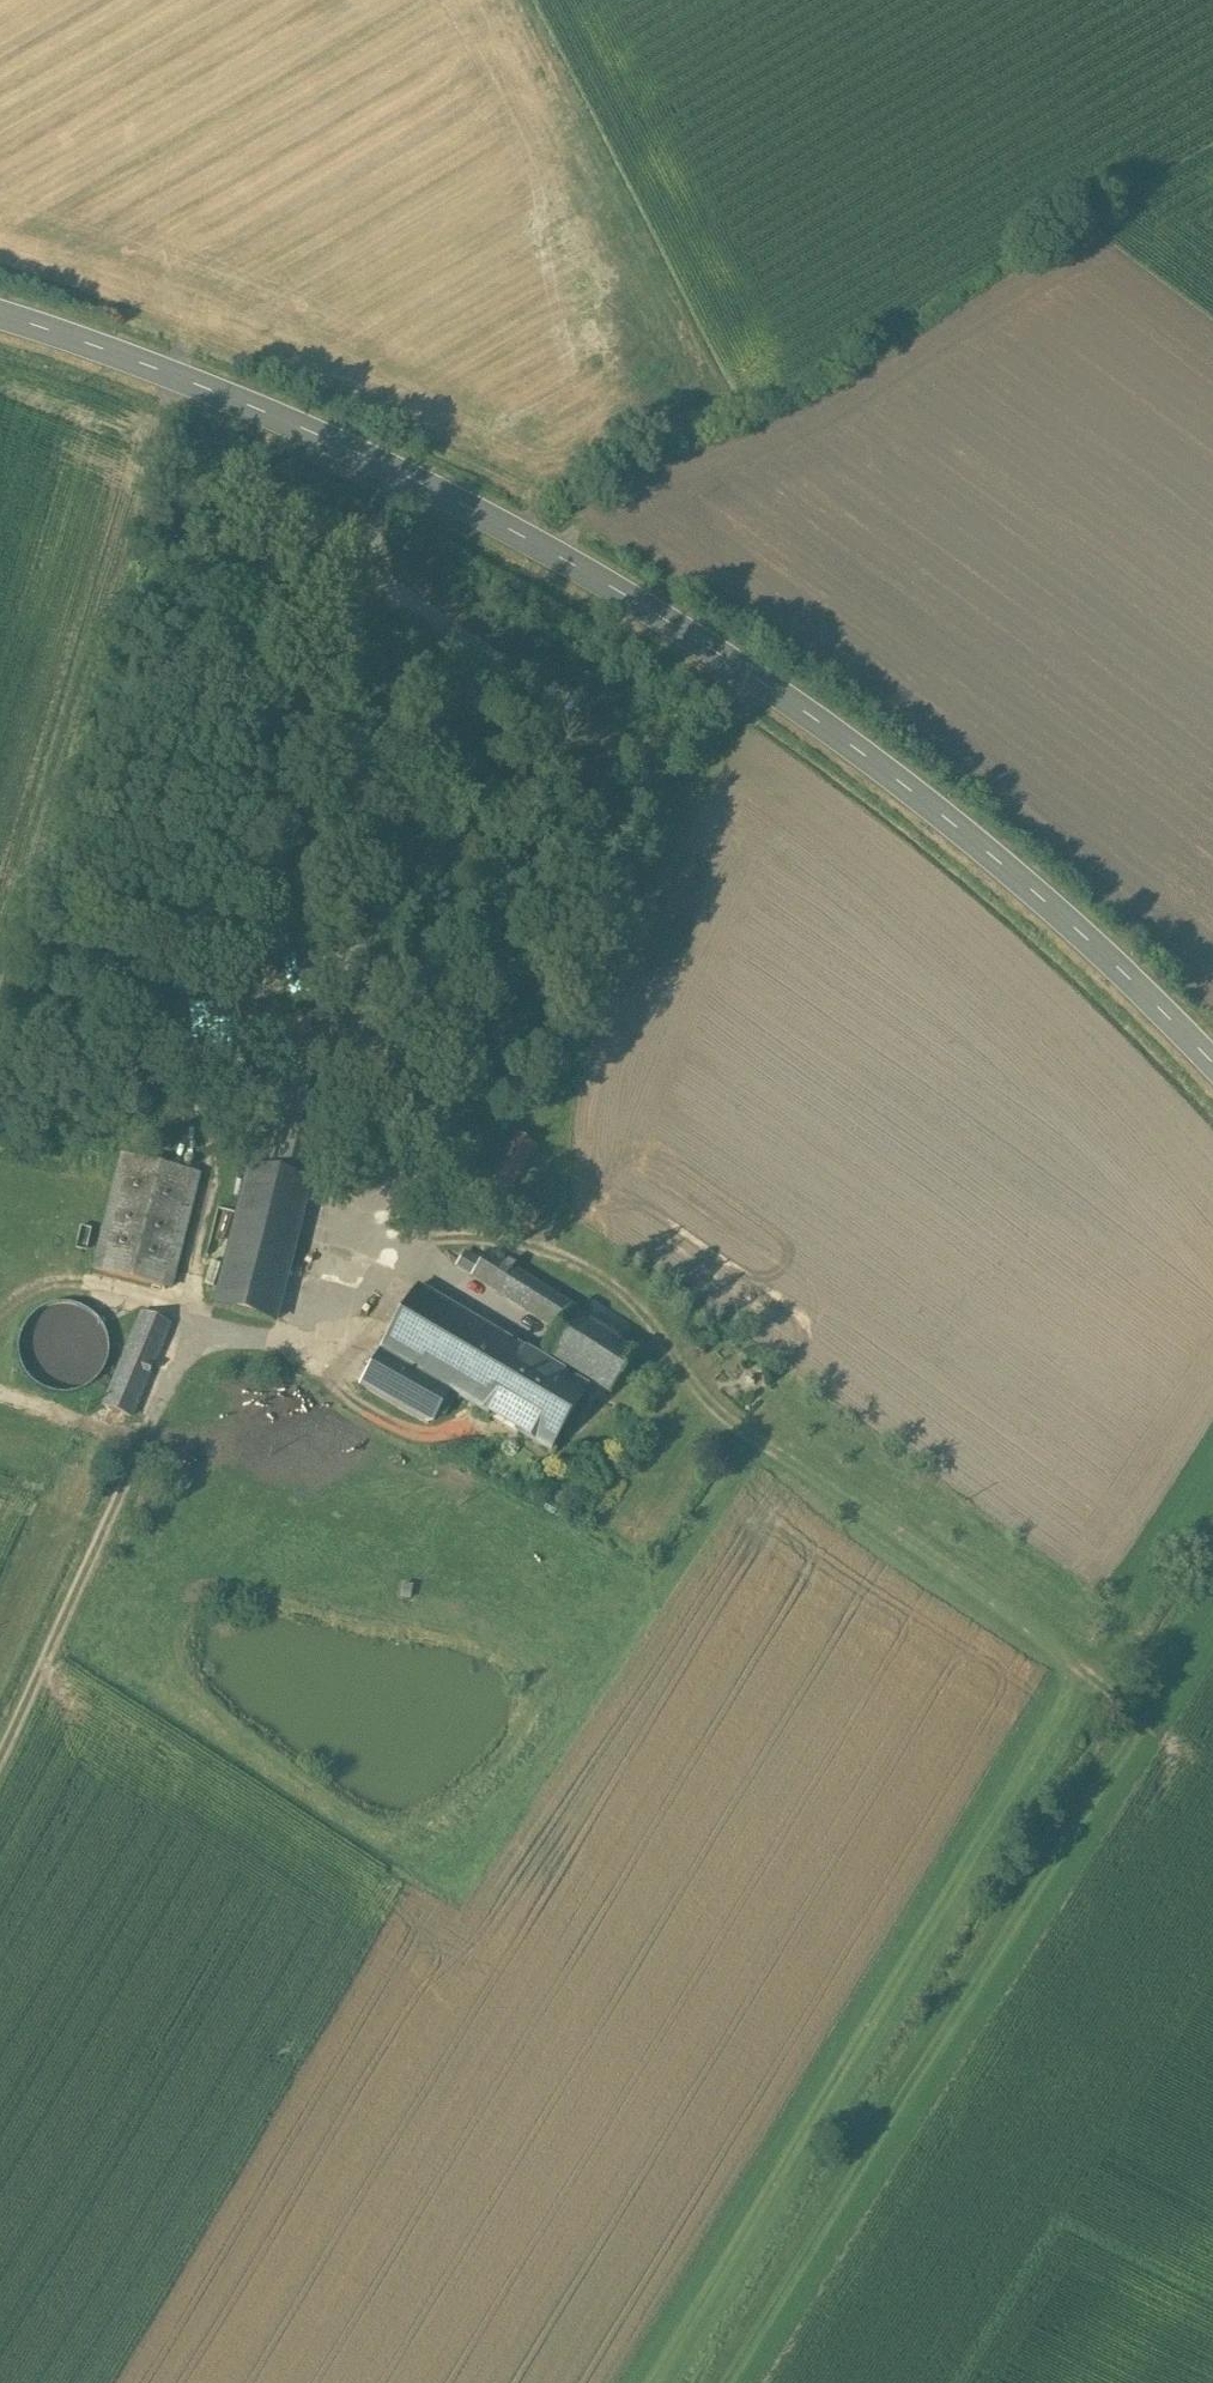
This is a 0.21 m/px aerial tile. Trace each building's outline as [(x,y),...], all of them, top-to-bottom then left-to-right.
[(338,1069),(296,1059),(267,1172),(309,1182),(338,1069)] [(515,1133),(478,1191),(532,1226),(543,1207),(509,1186),(535,1145),(515,1133)] [(198,1175),(123,1156),(95,1270),(170,1289),(198,1175)] [(267,1172),(248,1167),(214,1303),(275,1318),(309,1182),(267,1172)] [(575,1307),(487,1251),(471,1276),(559,1331),(571,1311),(572,1312),(575,1307)] [(505,1338),(417,1286),(360,1384),(428,1422),(448,1388),(472,1402),(505,1338)] [(72,1303),(62,1302),(53,1304),(48,1305),(42,1307),(36,1311),(32,1315),(28,1319),(25,1323),(23,1326),(21,1330),(19,1334),(19,1338),(18,1342),(17,1349),(18,1356),(19,1359),(20,1363),(22,1367),(25,1372),(29,1377),(32,1380),(34,1383),(38,1385),(43,1388),(47,1390),(52,1391),(58,1393),(64,1393),(72,1392),(77,1390),(82,1388),(87,1386),(90,1383),(93,1381),(97,1377),(101,1371),(105,1364),(106,1360),(107,1355),(108,1347),(107,1342),(107,1338),(105,1332),(103,1327),(100,1322),(96,1317),(92,1313),(89,1311),(84,1308),(79,1306),(72,1303)] [(572,1312),(571,1311),(559,1331),(545,1352),(609,1392),(634,1351),(572,1312)] [(169,1323),(142,1312),(104,1405),(130,1416),(169,1323)] [(586,1387),(505,1338),(472,1402),(472,1403),(549,1449),(586,1387)] [(412,1584),(403,1582),(400,1595),(410,1596),(412,1584)]
